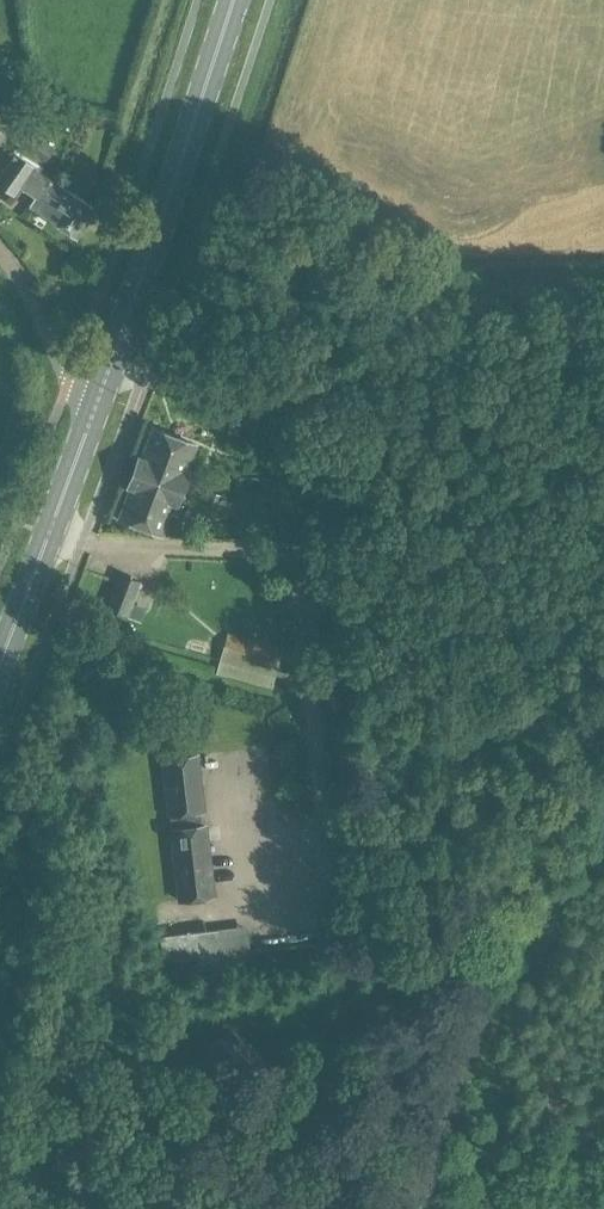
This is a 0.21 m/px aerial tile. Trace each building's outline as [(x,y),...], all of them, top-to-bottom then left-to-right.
[(47,162),(56,148),(21,124),(25,120),(0,103),(0,129),(47,162)] [(50,179),(14,154),(0,174),(0,186),(14,195),(20,186),(37,198),(30,207),(73,237),(92,207),(50,179)] [(133,472),(181,490),(187,475),(184,474),(196,445),(154,429),(142,458),(139,457),(133,472)] [(286,460),(269,466),(272,474),(289,468),(286,460)] [(176,504),(181,490),(133,472),(128,487),(131,488),(120,518),(162,534),(173,503),(176,504)] [(129,616),(142,583),(120,575),(108,608),(129,616)] [(274,675),(281,651),(228,636),(221,660),(274,675)] [(170,814),(202,811),(197,756),(165,759),(170,814)] [(179,896),(211,893),(204,826),(172,830),(179,896)] [(162,961),(218,955),(215,931),(160,936),(162,961)]
